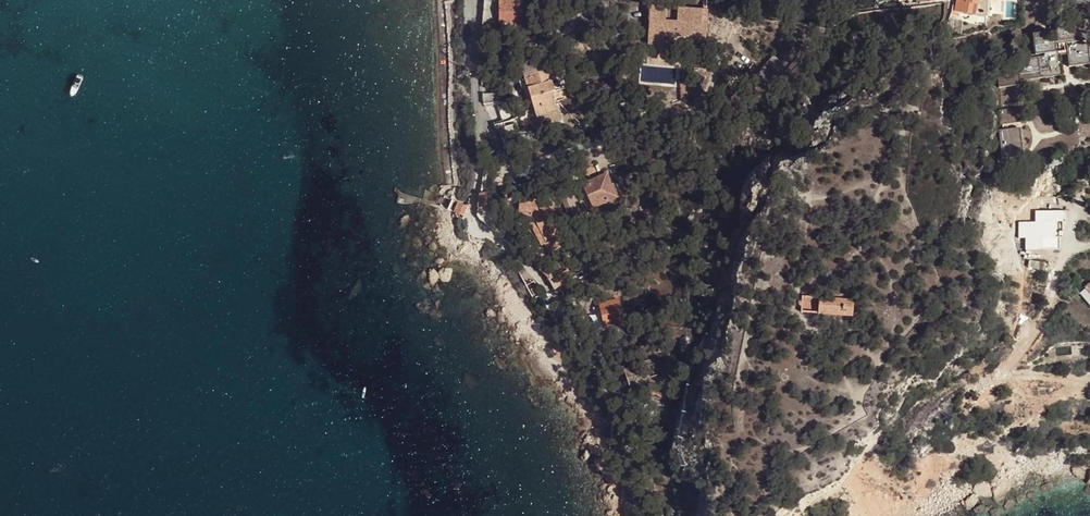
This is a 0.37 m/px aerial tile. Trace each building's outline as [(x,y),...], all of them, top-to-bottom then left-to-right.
[(497,24),(498,24),(499,33),(510,32),(510,23),(520,23),(520,11),(512,11),(512,0),(497,0),(497,24)] [(512,11),(520,11),(520,0),(512,0),(512,11)] [(952,12),(977,17),(979,4),(975,3),(976,0),(955,0),(952,12)] [(705,10),(676,9),(675,22),(663,21),(663,7),(648,6),(645,49),(661,50),(662,37),(704,39),(705,10)] [(1074,21),(1053,23),(1055,45),(1064,44),(1076,42),(1074,21)] [(1051,32),(1030,35),(1033,55),(1041,54),(1053,53),(1054,53),(1051,32)] [(541,51),(551,48),(548,41),(538,41),(540,48),(514,56),(534,118),(560,110),(541,51)] [(1064,44),(1055,45),(1057,56),(1065,55),(1064,46),(1064,44)] [(1087,65),(1088,69),(1089,69),(1089,48),(1086,48),(1085,44),(1064,46),(1065,55),(1067,67),(1087,65)] [(1016,64),(995,67),(997,87),(1018,85),(1017,81),(1059,76),(1057,56),(1053,56),(1042,58),(1027,59),(1018,60),(1015,61),(1016,64)] [(700,74),(684,73),(682,97),(690,94),(697,84),(700,74)] [(518,114),(512,95),(496,101),(503,119),(518,114)] [(996,110),(998,124),(1019,122),(1017,107),(996,110)] [(509,137),(503,119),(491,124),(500,140),(509,137)] [(997,130),(1000,158),(1021,156),(1018,127),(997,130)] [(603,190),(592,167),(569,178),(580,201),(603,190)] [(491,191),(478,194),(475,216),(496,236),(507,222),(496,213),(491,191)] [(442,196),(437,207),(457,215),(462,205),(442,196)] [(533,204),(525,200),(520,213),(532,219),(539,235),(534,237),(543,255),(567,243),(563,236),(568,234),(557,212),(552,215),(549,207),(545,209),(541,200),(533,204)] [(532,219),(520,213),(517,220),(527,225),(534,237),(539,235),(532,219)] [(560,270),(545,277),(551,291),(566,284),(560,270)] [(853,298),(819,296),(817,313),(851,315),(853,298)] [(621,324),(615,300),(597,304),(602,328),(621,324)] [(613,400),(602,375),(594,378),(605,403),(613,400)] [(657,376),(649,379),(651,384),(646,386),(650,395),(662,390),(657,376)]
